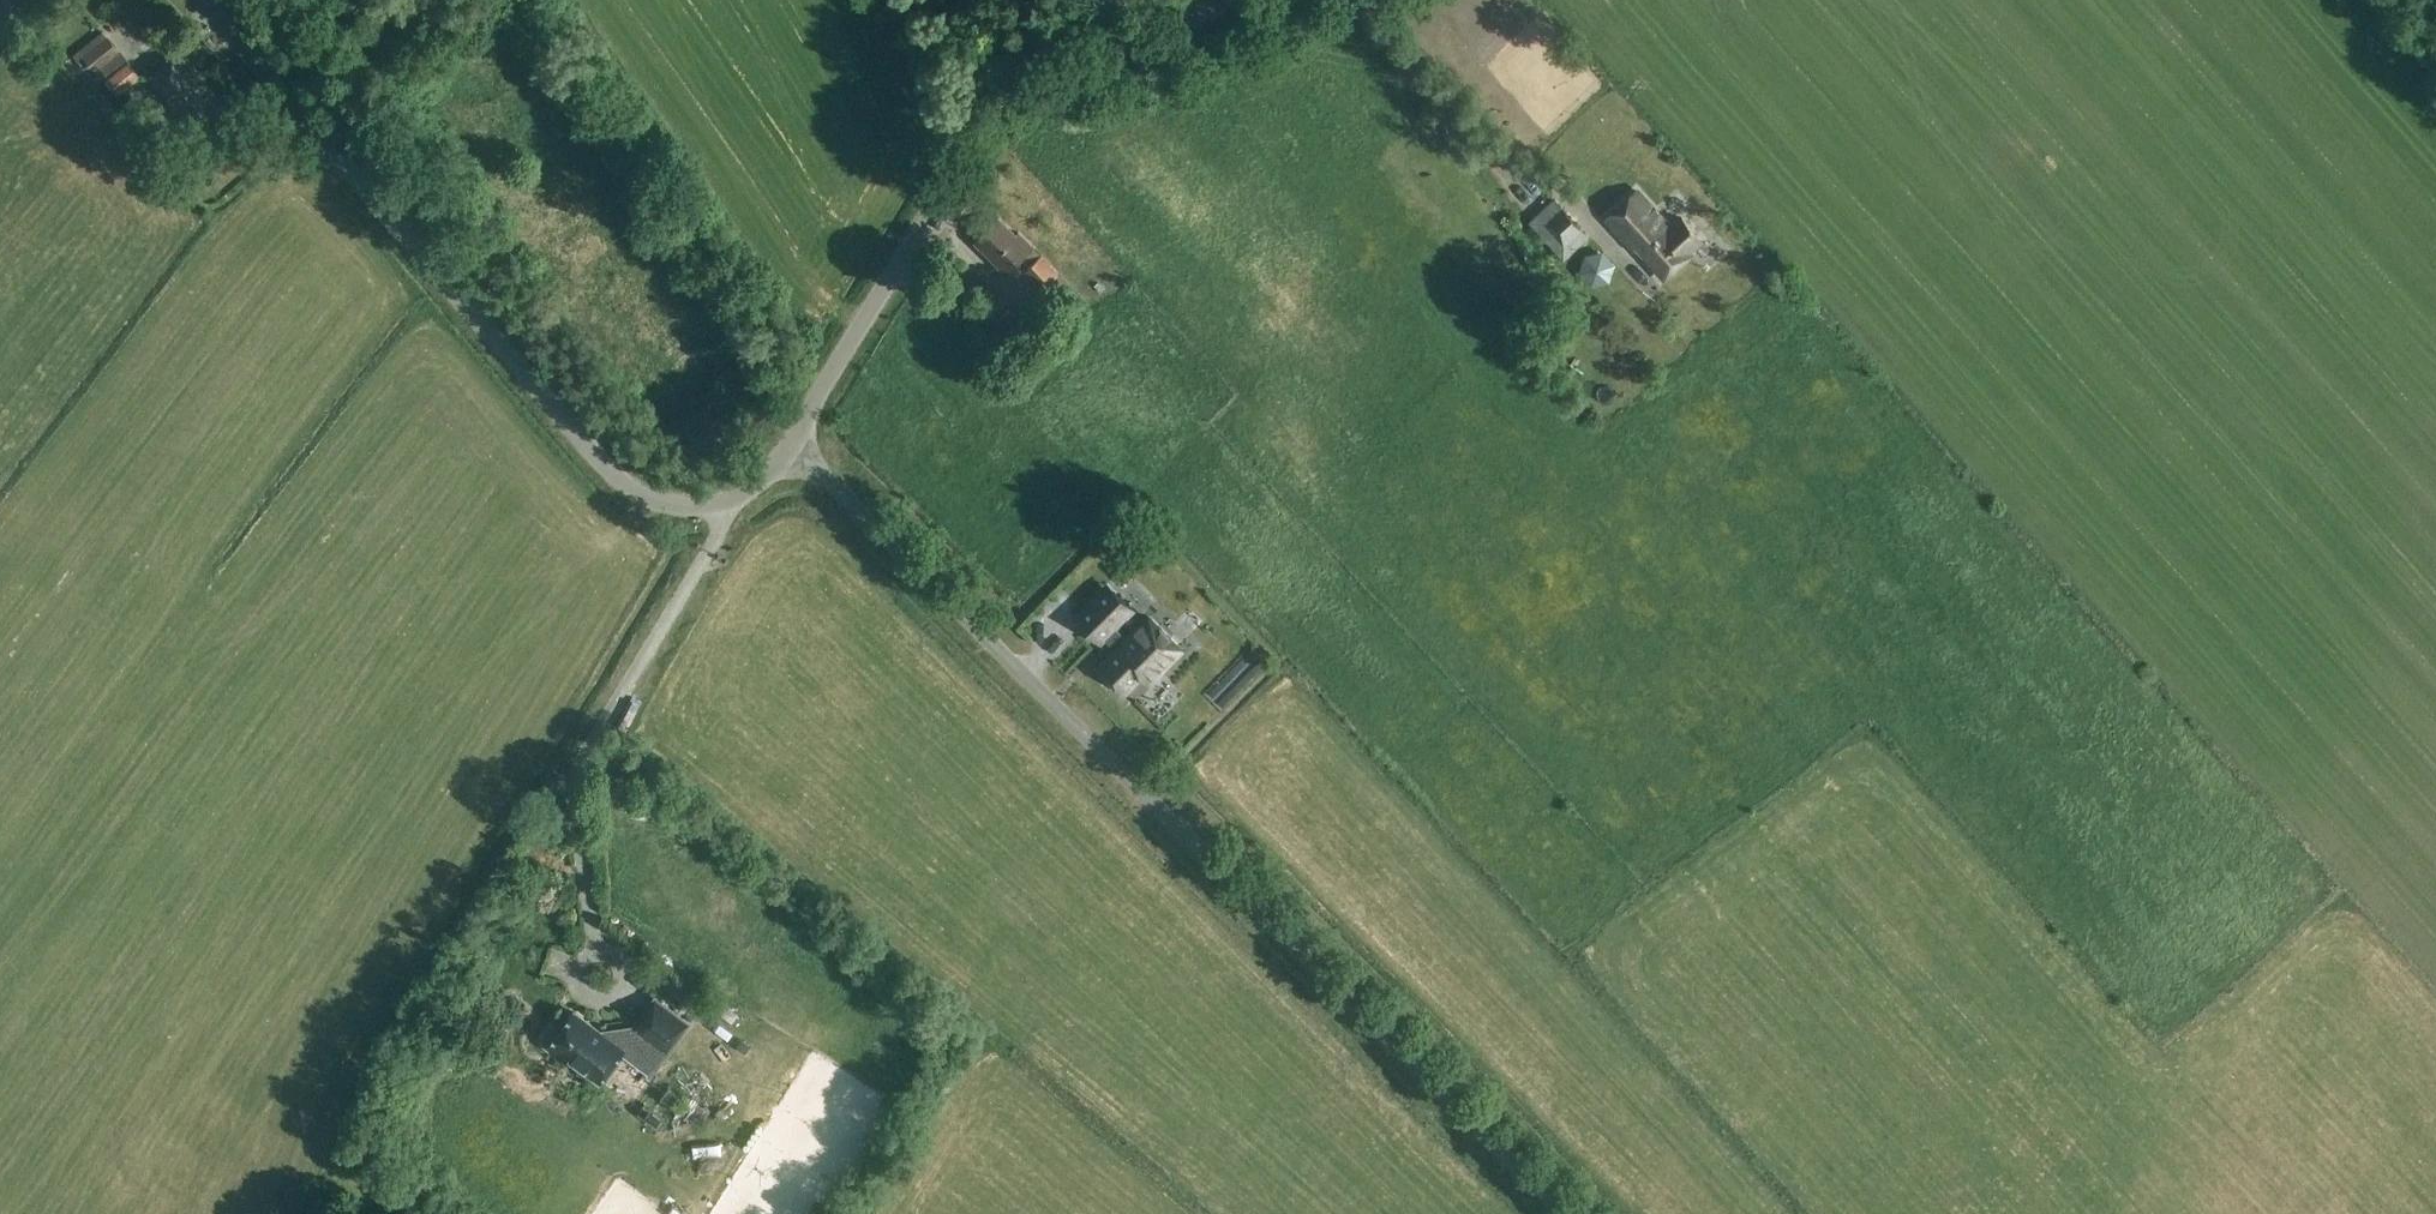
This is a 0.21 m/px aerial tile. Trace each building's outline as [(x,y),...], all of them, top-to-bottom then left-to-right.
[(39,16),(45,22),(50,17),(44,11),(39,16)] [(78,49),(116,96),(141,78),(103,30),(78,49)] [(170,101),(164,106),(171,115),(182,107),(197,126),(223,106),(179,52),(150,76),(170,101)] [(1687,252),(1701,239),(1681,218),(1670,227),(1636,190),(1606,217),(1635,248),(1637,246),(1666,276),(1689,255),(1687,252)] [(1565,259),(1589,236),(1555,199),(1530,222),(1565,259)] [(998,217),(974,242),(1007,273),(1033,245),(1018,231),(1015,233),(998,217)] [(1616,264),(1603,250),(1584,256),(1579,273),(1593,287),(1611,283),(1616,264)] [(1042,254),(1023,271),(1062,312),(1080,297),(1042,254)] [(1071,625),(1082,636),(1096,650),(1101,644),(1113,656),(1095,674),(1120,699),(1169,651),(1144,625),(1122,647),(1110,635),(1129,617),(1105,592),(1071,625)] [(588,952),(593,935),(580,931),(575,948),(588,952)] [(556,1057),(559,1054),(601,1083),(622,1054),(651,1075),(688,1022),(655,998),(634,1027),(601,1033),(574,1014),(558,1036),(555,1034),(547,1035),(543,1041),(544,1048),(556,1057)] [(657,1113),(643,1090),(628,1099),(641,1122),(657,1113)] [(744,1129),(718,1130),(719,1159),(745,1158),(744,1129)]
